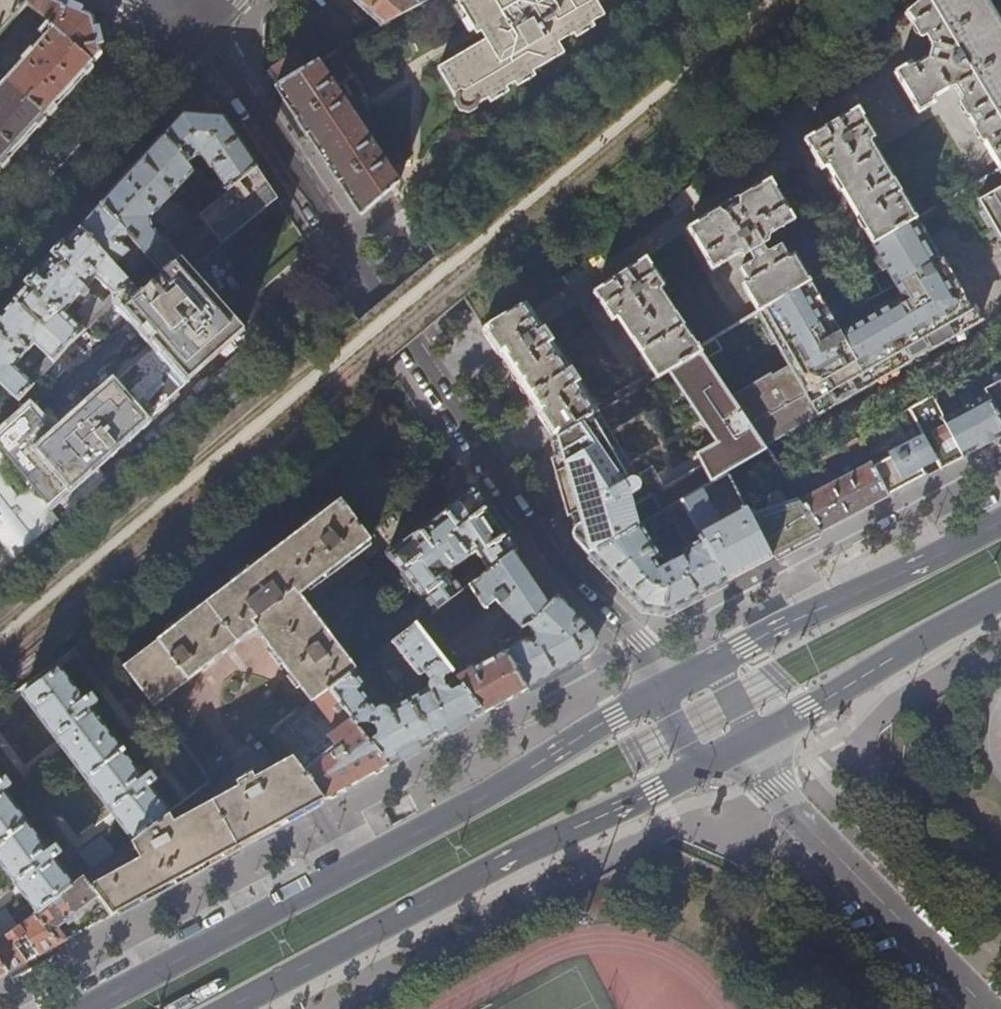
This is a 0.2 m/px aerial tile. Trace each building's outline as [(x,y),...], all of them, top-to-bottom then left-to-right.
[(26,5),(31,0),(0,0),(0,34),(26,5)] [(50,0),(31,0),(26,5),(51,28),(94,65),(102,56),(93,19),(90,16),(64,6),(50,0)] [(422,4),(418,0),(352,0),(382,27),(422,4)] [(603,20),(594,5),(602,0),(536,0),(458,0),(484,44),(438,72),(463,112),(470,114),(562,58),(556,48),(603,20)] [(1000,169),(1000,124),(926,0),(923,0),(905,16),(911,25),(921,42),(925,40),(930,49),(925,61),(910,70),(908,65),(892,74),(915,114),(931,104),(929,101),(946,90),(952,89),(960,101),(956,103),(996,172),(1000,169)] [(984,0),(926,0),(1000,124),(1000,31),(984,0)] [(68,93),(94,65),(51,28),(4,80),(46,117),(68,93)] [(305,132),(361,216),(399,184),(318,64),(276,88),(305,132)] [(46,117),(4,80),(0,85),(0,168),(24,141),(46,117)] [(834,268),(915,220),(870,141),(875,137),(858,108),(804,139),(821,169),(827,166),(865,230),(858,233),(863,242),(831,262),(834,268)] [(183,115),(176,123),(163,137),(188,160),(186,162),(213,203),(257,168),(241,143),(223,118),(185,115),(183,115)] [(186,162),(188,160),(163,137),(134,169),(101,205),(148,255),(213,203),(186,162)] [(257,168),(213,203),(148,255),(149,256),(148,257),(164,274),(141,293),(130,280),(129,281),(116,297),(117,298),(156,343),(53,437),(28,409),(0,432),(0,448),(11,462),(33,488),(48,506),(244,330),(229,313),(190,269),(278,199),(270,188),(257,168)] [(757,313),(809,282),(793,256),(787,260),(780,247),(766,255),(762,247),(767,244),(768,237),(794,222),(771,181),(688,230),(712,270),(737,256),(743,258),(749,255),(753,262),(740,270),(747,284),(742,287),(757,313)] [(975,201),(999,243),(1000,241),(1000,186),(975,201)] [(87,220),(79,230),(90,236),(113,263),(122,256),(133,269),(148,257),(149,256),(148,255),(101,205),(87,220)] [(764,448),(981,322),(943,256),(939,259),(916,219),(915,220),(834,268),(809,282),(757,313),(698,349),(701,354),(764,448)] [(113,263),(90,236),(79,230),(55,256),(15,300),(65,347),(83,329),(84,329),(117,298),(116,297),(129,281),(125,277),(113,263)] [(669,373),(701,354),(698,349),(696,349),(658,290),(663,287),(645,259),(593,294),(599,302),(591,307),(602,325),(610,320),(612,323),(617,320),(647,366),(642,370),(646,377),(617,395),(620,401),(669,373)] [(65,347),(15,300),(0,317),(0,383),(18,399),(65,347)] [(543,417),(557,439),(596,416),(524,305),(483,328),(494,344),(543,417)] [(633,496),(641,491),(641,489),(640,484),(598,415),(596,416),(557,439),(559,442),(553,446),(557,460),(553,461),(555,469),(564,500),(570,519),(574,518),(577,531),(575,532),(580,539),(589,556),(681,501),(727,474),(766,451),(764,448),(701,354),(669,373),(710,435),(716,431),(724,443),(698,458),(708,475),(639,517),(633,496)] [(1000,381),(991,363),(975,373),(984,390),(1000,381)] [(984,390),(975,373),(968,377),(976,393),(984,390)] [(987,396),(1000,423),(1000,381),(984,390),(987,396)] [(933,396),(931,397),(910,410),(920,430),(941,470),(952,463),(984,447),(1000,438),(1000,423),(987,396),(976,402),(973,397),(962,404),(964,408),(945,419),(933,396)] [(907,437),(920,430),(910,410),(857,440),(864,453),(870,465),(887,498),(909,486),(926,477),(907,437)] [(822,476),(864,453),(857,440),(786,480),(795,493),(823,477),(822,476)] [(11,462),(0,448),(0,471),(11,462)] [(852,516),(887,498),(870,465),(801,502),(822,533),(852,516)] [(681,501),(698,532),(718,522),(730,525),(753,569),(772,559),(754,525),(727,474),(681,501)] [(16,561),(58,519),(48,506),(33,488),(18,500),(0,478),(0,542),(16,561)] [(495,516),(476,487),(387,554),(422,602),(424,601),(433,613),(513,553),(517,549),(495,516)] [(376,657),(394,643),(403,636),(358,576),(369,568),(364,562),(356,552),(372,539),(369,536),(365,530),(342,500),(125,668),(155,709),(256,630),(314,704),(331,691),(357,671),(376,657)] [(698,532),(681,501),(589,556),(619,587),(643,611),(667,614),(676,610),(706,594),(726,583),(698,532)] [(822,533),(801,502),(800,501),(754,525),(772,559),(797,546),(822,533)] [(513,554),(513,553),(433,613),(417,625),(431,643),(451,670),(460,663),(444,641),(487,609),(490,612),(500,604),(520,630),(525,627),(527,625),(548,606),(547,605),(529,578),(513,554)] [(558,596),(548,606),(527,625),(535,636),(532,640),(531,643),(525,640),(503,652),(525,691),(559,673),(590,656),(593,631),(576,614),(558,596)] [(417,625),(403,636),(394,643),(423,683),(429,679),(430,681),(428,684),(428,687),(428,689),(408,700),(420,721),(424,722),(433,741),(455,729),(483,714),(457,678),(451,670),(431,643),(417,625)] [(463,674),(457,678),(483,714),(501,704),(525,691),(503,652),(501,647),(461,669),(463,674)] [(24,692),(135,839),(169,814),(154,794),(162,787),(149,770),(141,776),(89,706),(96,701),(85,687),(78,692),(59,666),(24,692)] [(397,668),(389,674),(397,684),(404,678),(397,668)] [(357,671),(331,691),(388,766),(410,754),(433,741),(424,722),(420,721),(408,700),(389,710),(387,708),(384,708),(377,709),(366,695),(371,691),(357,671)] [(388,690),(397,684),(389,674),(381,680),(388,690)] [(331,691),(314,704),(275,734),(293,759),(324,801),(355,783),(388,766),(331,691)] [(293,817),(324,801),(293,759),(257,778),(255,775),(239,783),(241,787),(176,823),(171,813),(169,814),(135,839),(83,878),(113,915),(293,817)] [(38,912),(74,885),(54,858),(62,852),(51,838),(44,844),(5,790),(12,785),(2,771),(0,772),(0,860),(38,912)] [(83,878),(74,885),(38,912),(34,914),(58,945),(66,941),(56,927),(73,914),(96,897),(111,917),(113,915),(83,878)] [(58,945),(34,914),(0,941),(0,961),(5,968),(8,972),(30,961),(58,945)] [(8,972),(5,968),(0,961),(0,977),(8,972)]
